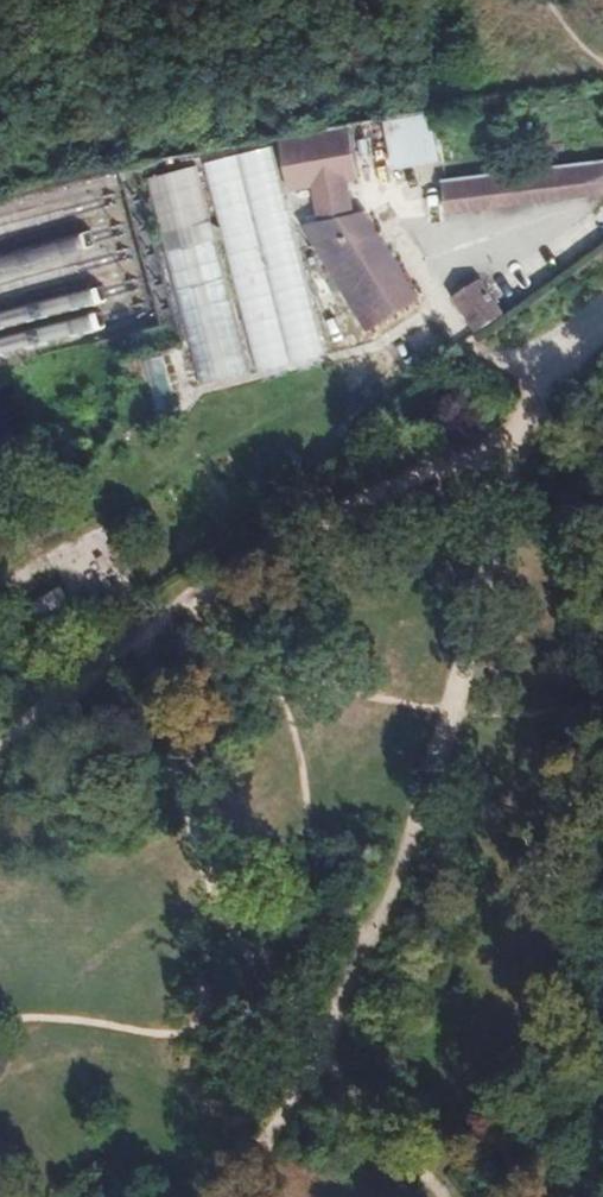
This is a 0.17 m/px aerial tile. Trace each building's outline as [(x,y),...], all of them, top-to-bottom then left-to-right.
[(384,117),(391,167),(438,161),(431,110),(384,117)] [(262,149),(138,176),(194,385),(315,352),(262,149)] [(499,190),(477,195),(482,216),(504,211),(499,190)] [(347,205),(295,226),(362,326),(412,294),(347,205)] [(478,282),(451,297),(472,333),(498,317),(478,282)]
